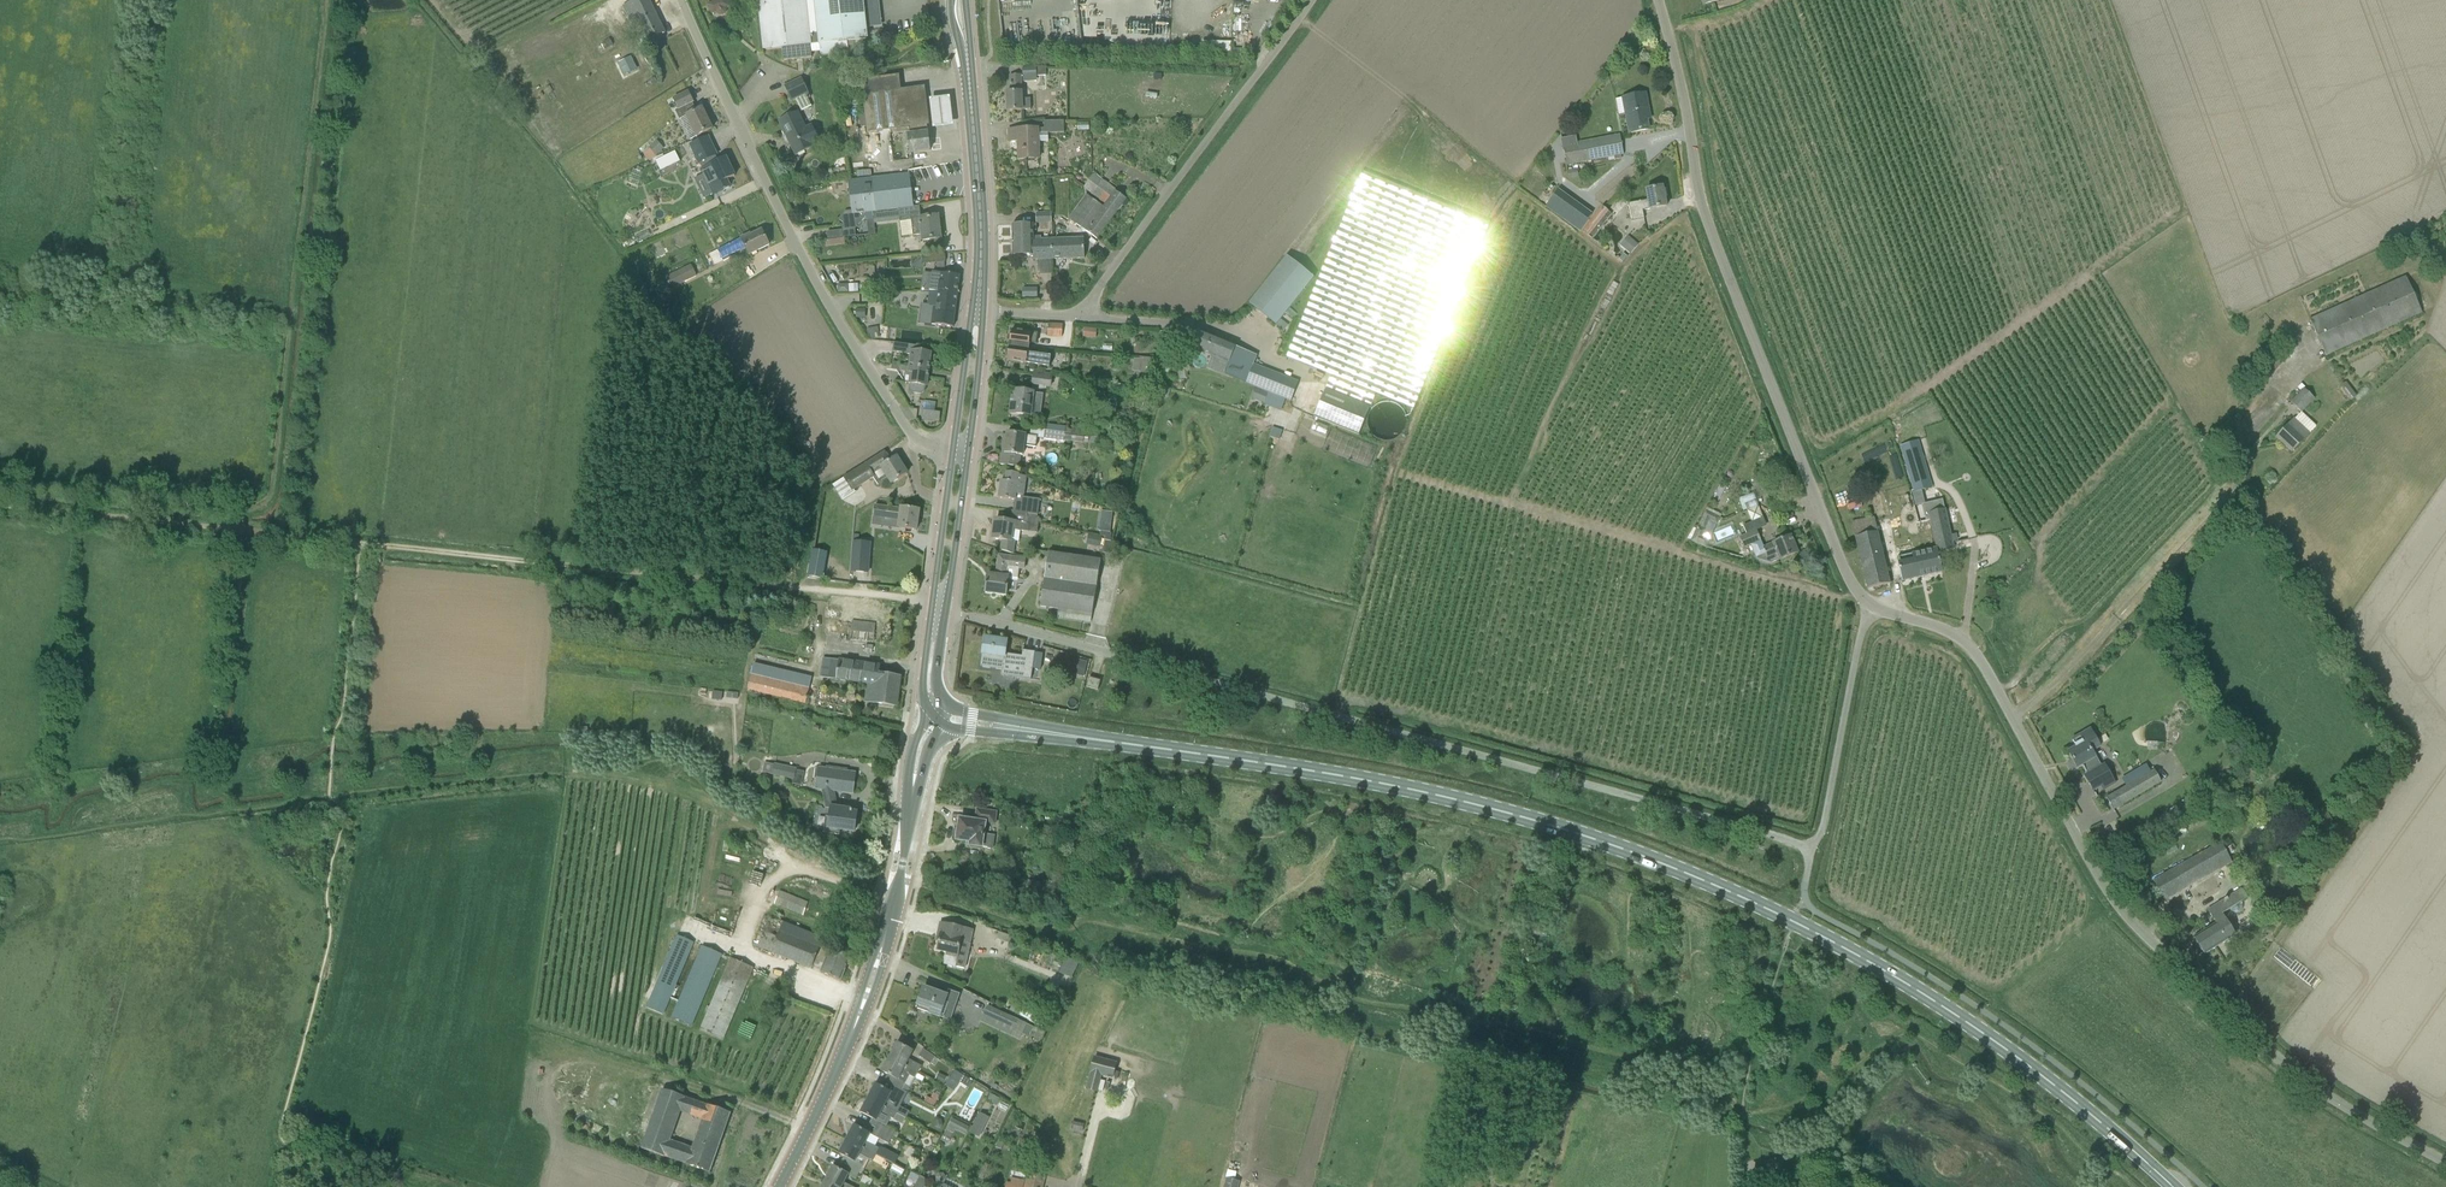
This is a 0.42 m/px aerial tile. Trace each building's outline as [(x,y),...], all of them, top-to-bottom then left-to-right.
[(650,0),(636,0),(623,6),(642,45),(666,34),(650,0)] [(707,5),(711,16),(716,13),(717,15),(720,17),(723,17),(725,15),(727,13),(727,10),(731,8),(728,0),(711,0),(712,2),(707,5)] [(839,42),(868,39),(867,27),(880,26),(877,0),(758,0),(764,51),(782,49),(811,45),(819,45),(839,42)] [(603,44),(607,49),(613,45),(609,40),(603,44)] [(840,50),(839,42),(819,45),(820,52),(820,56),(840,54),(840,50)] [(783,61),(805,59),(812,58),(811,53),(811,45),(782,49),(783,61)] [(1023,69),(1023,78),(1046,76),(1046,68),(1037,69),(1037,68),(1023,69)] [(602,75),(609,89),(622,82),(615,69),(602,75)] [(1031,100),(1022,99),(1021,76),(1011,77),(1011,93),(1007,93),(1008,112),(1023,111),(1031,111),(1031,100)] [(908,135),(928,133),(927,126),(928,126),(924,89),(901,92),(899,77),(861,81),(862,85),(857,85),(859,99),(864,99),(864,101),(858,102),(859,116),(866,116),(868,133),(897,130),(898,134),(908,133),(909,135),(908,135)] [(802,79),(796,81),(785,86),(789,94),(792,102),(796,100),(797,101),(810,95),(802,79)] [(697,137),(712,130),(702,109),(696,112),(692,103),(693,103),(688,93),(674,100),(679,109),(675,111),(680,120),(687,116),(697,137)] [(1649,113),(1646,95),(1623,99),(1630,134),(1649,130),(1645,113),(1649,113)] [(953,98),(932,100),(935,130),(957,127),(953,98)] [(798,113),(779,122),(787,138),(787,137),(790,143),(789,143),(790,145),(795,157),(815,148),(815,147),(821,144),(812,125),(806,128),(798,113)] [(1038,130),(1009,131),(1009,142),(1019,142),(1019,160),(1039,160),(1039,143),(1049,143),(1049,134),(1064,134),(1064,122),(1044,122),(1045,130),(1038,130)] [(911,153),(931,151),(928,133),(908,135),(911,153)] [(728,180),(735,177),(726,159),(719,162),(717,163),(715,157),(716,156),(718,155),(709,136),(690,146),(699,164),(700,164),(706,161),(709,167),(703,170),(701,171),(713,195),(731,187),(728,180)] [(1620,136),(1563,147),(1567,166),(1624,155),(1620,136)] [(656,156),(664,150),(664,149),(657,141),(654,144),(649,148),(650,149),(643,155),(649,161),(657,157),(656,156)] [(1570,180),(1579,178),(1578,169),(1568,171),(1570,180)] [(1363,172),(1287,357),(1332,376),(1326,390),(1372,408),(1374,402),(1373,401),(1376,394),(1414,409),(1490,224),(1363,172)] [(876,212),(899,209),(913,208),(913,207),(909,175),(872,179),(876,212)] [(1126,201),(1105,186),(1092,177),(1083,190),(1088,193),(1105,205),(1104,207),(1087,195),(1070,220),(1076,225),(1097,240),(1126,201)] [(843,231),(843,237),(843,238),(856,237),(856,230),(866,217),(865,213),(876,212),(872,179),(848,182),(853,211),(845,212),(839,220),(846,226),(843,231)] [(1650,210),(1667,207),(1667,206),(1663,189),(1663,188),(1646,190),(1648,201),(1641,202),(1629,204),(1632,222),(1645,220),(1643,211),(1650,210)] [(795,202),(796,198),(794,193),(787,197),(790,204),(795,202)] [(1545,209),(1552,214),(1562,199),(1556,194),(1545,209)] [(919,206),(913,207),(913,208),(899,209),(902,238),(922,235),(923,241),(931,241),(931,244),(941,243),(941,239),(939,217),(921,219),(920,206),(919,206)] [(1602,208),(1583,232),(1593,240),(1612,215),(1602,208)] [(1037,213),(1037,216),(1037,224),(1052,224),(1052,213),(1037,213)] [(1033,238),(1033,232),(1037,232),(1037,226),(1012,226),(1012,227),(1013,227),(1013,240),(1033,239),(1033,238)] [(750,255),(770,246),(762,231),(751,237),(750,235),(718,251),(724,262),(731,259),(729,256),(746,248),(750,255)] [(1041,238),(1033,238),(1033,239),(1013,240),(1013,257),(1033,257),(1033,260),(1052,260),(1051,241),(1041,241),(1041,238)] [(1085,259),(1084,240),(1051,241),(1052,260),(1085,259)] [(1638,245),(1632,240),(1625,249),(1631,254),(1638,245)] [(1310,270),(1322,254),(1314,249),(1311,254),(1306,250),(1299,261),(1310,270)] [(936,264),(945,263),(946,263),(945,255),(923,257),(924,265),(936,264)] [(1249,304),(1254,308),(1276,326),(1314,279),(1287,257),(1249,304)] [(691,264),(666,277),(672,289),(697,276),(691,264)] [(930,291),(958,295),(960,276),(941,274),(933,273),(931,282),(941,283),(939,292),(930,291)] [(2406,277),(2310,320),(2326,356),(2422,314),(2406,277)] [(838,294),(849,293),(849,285),(849,284),(837,285),(838,294)] [(953,328),(958,295),(930,291),(928,307),(937,308),(936,316),(933,315),(931,325),(953,328)] [(1062,337),(1063,325),(1048,325),(1048,336),(1062,337)] [(880,327),(868,329),(869,338),(881,337),(880,327)] [(1086,328),(1085,336),(1098,338),(1099,329),(1086,328)] [(1031,336),(1032,333),(1012,331),(1010,346),(1029,349),(1030,343),(1036,344),(1038,334),(1037,334),(1037,337),(1031,336)] [(1246,384),(1254,365),(1258,357),(1236,348),(1237,347),(1201,332),(1193,350),(1212,357),(1207,369),(1229,378),(1230,378),(1246,384)] [(910,355),(909,368),(929,370),(931,354),(917,352),(918,346),(894,343),(893,353),(910,355)] [(2267,365),(2275,354),(2263,344),(2255,355),(2267,365)] [(1010,346),(1009,357),(1008,362),(1050,368),(1051,358),(1028,354),(1029,349),(1010,346)] [(1151,388),(1154,369),(1156,360),(1139,358),(1135,386),(1151,388)] [(1254,365),(1246,384),(1291,403),(1298,384),(1254,365)] [(927,387),(929,370),(909,368),(898,366),(902,372),(908,373),(908,377),(911,377),(910,384),(912,385),(911,391),(913,393),(922,395),(924,392),(925,386),(927,387)] [(1051,387),(1052,376),(1034,373),(1033,385),(1051,387)] [(2339,387),(2350,401),(2357,396),(2346,382),(2339,387)] [(2304,389),(2301,392),(2290,403),(2301,413),(2314,399),(2304,389)] [(1264,404),(1268,394),(1258,390),(1254,400),(1264,404)] [(1358,437),(1370,408),(1326,390),(1314,418),(1358,437)] [(1034,393),(1013,391),(1010,414),(1031,417),(1034,393)] [(924,420),(941,420),(941,411),(936,411),(937,401),(925,401),(924,420)] [(1404,421),(1404,419),(1404,415),(1403,412),(1401,410),(1399,407),(1397,405),(1393,403),(1390,402),(1386,402),(1383,403),(1380,404),(1377,406),(1375,408),(1373,410),(1372,413),(1371,416),(1371,419),(1371,422),(1372,426),(1374,428),(1376,431),(1379,433),(1382,435),(1386,435),(1389,435),(1392,435),(1395,433),(1399,430),(1401,428),(1403,425),(1404,421)] [(2315,427),(2306,419),(2301,413),(2294,420),(2276,438),(2292,453),(2309,434),(2315,427)] [(1065,434),(1046,431),(1045,440),(1064,442),(1064,441),(1065,434)] [(1071,442),(1083,444),(1084,434),(1073,432),(1071,442)] [(1003,444),(1001,465),(1019,467),(1020,456),(1023,456),(1024,446),(1036,448),(1037,438),(1026,436),(1008,433),(1006,444),(1003,444)] [(1085,435),(1084,443),(1098,445),(1099,436),(1085,435)] [(1932,487),(1918,441),(1900,447),(1914,493),(1932,487)] [(891,462),(885,453),(876,458),(876,459),(844,479),(852,492),(875,478),(872,473),(881,467),(892,484),(908,474),(897,458),(891,462)] [(1025,495),(1026,485),(1027,477),(1020,476),(1020,475),(1007,473),(1006,482),(1001,481),(999,499),(1015,501),(1013,512),(1028,514),(1037,516),(1040,500),(1024,498),(1025,495)] [(1739,499),(1748,496),(1746,490),(1737,493),(1739,499)] [(1881,492),(1869,495),(1874,518),(1886,515),(1881,492)] [(899,529),(917,531),(920,511),(901,508),(901,510),(875,506),(874,517),(900,521),(899,529)] [(1747,511),(1752,523),(1763,519),(1758,507),(1747,511)] [(1096,530),(1112,532),(1115,512),(1098,510),(1096,530)] [(1902,582),(1942,573),(1937,552),(1954,549),(1945,510),(1928,514),(1936,549),(1916,553),(1917,557),(1898,562),(1902,580),(1900,581),(1900,582),(1902,582)] [(1707,548),(1710,540),(1717,525),(1720,518),(1705,511),(1699,527),(1698,527),(1692,542),(1706,548),(1707,548)] [(1012,522),(996,520),(993,540),(1003,541),(1002,551),(1014,553),(1016,542),(1011,542),(1013,531),(1028,533),(1029,528),(1038,529),(1040,519),(1028,517),(1028,514),(1013,512),(1012,522)] [(1756,531),(1740,538),(1745,548),(1750,546),(1753,544),(1760,541),(1756,531)] [(1112,534),(1110,533),(1101,532),(1100,537),(1105,538),(1105,541),(1111,541),(1112,534)] [(1890,583),(1877,533),(1855,538),(1867,589),(1892,584),(1892,582),(1890,583)] [(1103,539),(1089,535),(1086,545),(1100,548),(1103,539)] [(1780,560),(1798,553),(1791,536),(1773,544),(1763,548),(1760,541),(1753,544),(1750,546),(1757,560),(1770,564),(1780,560)] [(871,544),(855,543),(853,572),(869,573),(871,544)] [(1091,622),(1092,615),(1101,561),(1049,553),(1041,607),(1068,611),(1067,618),(1091,622)] [(1019,580),(1020,569),(1024,570),(1025,560),(999,556),(996,576),(988,575),(986,593),(1006,596),(1009,579),(1019,580)] [(851,631),(862,633),(874,634),(876,624),(853,621),(851,631)] [(1023,657),(1006,655),(1008,642),(985,638),(981,667),(1003,671),(1004,665),(1033,670),(1035,652),(1024,651),(1023,657)] [(866,645),(865,653),(873,654),(874,646),(866,645)] [(896,707),(900,678),(879,675),(881,667),(823,659),(821,678),(877,686),(875,704),(896,707)] [(1088,662),(1078,660),(1075,675),(1084,677),(1088,662)] [(751,675),(748,689),(806,703),(809,690),(751,675)] [(1098,691),(1101,682),(1089,678),(1087,688),(1098,691)] [(724,701),(737,704),(739,694),(726,691),(724,701)] [(820,691),(815,709),(853,718),(857,700),(820,691)] [(2092,752),(2100,748),(2090,730),(2081,735),(2084,740),(2075,745),(2076,748),(2068,752),(2077,768),(2083,765),(2084,767),(2083,768),(2086,773),(2087,773),(2088,775),(2084,777),(2093,791),(2101,787),(2103,791),(2115,784),(2104,766),(2101,768),(2092,752)] [(787,778),(789,768),(775,765),(764,763),(762,773),(773,775),(787,778)] [(2146,766),(2132,774),(2136,782),(2121,791),(2128,802),(2161,783),(2154,771),(2150,774),(2146,766)] [(796,770),(789,768),(787,778),(794,779),(796,770)] [(826,801),(835,799),(833,791),(853,794),(856,774),(841,772),(842,770),(827,768),(827,770),(819,769),(819,770),(816,770),(815,779),(818,779),(816,789),(823,790),(826,801)] [(851,810),(851,811),(837,808),(835,799),(826,801),(827,808),(832,809),(829,829),(830,829),(829,834),(839,836),(840,830),(855,832),(857,814),(853,813),(853,810),(851,810)] [(995,825),(997,813),(977,810),(975,822),(960,820),(959,829),(958,829),(957,829),(956,830),(955,830),(954,831),(953,832),(953,833),(953,834),(953,835),(953,836),(954,837),(954,838),(955,838),(956,839),(957,839),(957,841),(971,843),(970,846),(988,849),(991,849),(991,847),(993,847),(995,835),(984,834),(986,824),(995,825)] [(2153,881),(2165,901),(2232,863),(2220,843),(2195,857),(2195,858),(2153,881)] [(2243,907),(2241,903),(2247,899),(2241,890),(2208,911),(2216,924),(2197,936),(2193,938),(2193,939),(2204,955),(2235,936),(2222,915),(2230,910),(2232,912),(2233,913),(2235,914),(2236,914),(2239,914),(2241,912),(2243,909),(2243,907)] [(803,916),(808,904),(780,892),(775,904),(803,916)] [(1040,900),(1032,898),(1029,910),(1036,912),(1040,900)] [(190,922),(191,910),(175,909),(175,922),(190,922)] [(207,924),(208,913),(196,911),(195,922),(207,924)] [(821,973),(841,981),(847,966),(850,966),(852,961),(850,959),(851,957),(831,949),(828,948),(830,941),(770,917),(758,948),(812,970),(813,967),(822,971),(821,973)] [(973,931),(940,923),(938,931),(941,935),(937,950),(947,953),(946,956),(944,966),(956,968),(958,957),(962,942),(970,945),(973,931)] [(996,940),(1009,944),(1013,941),(1013,938),(999,932),(996,940)] [(678,936),(647,1009),(663,1015),(694,943),(678,936)] [(703,947),(672,1018),(692,1026),(722,955),(703,947)] [(731,959),(701,1030),(723,1040),(754,968),(731,959)] [(924,988),(918,1005),(932,1010),(931,1014),(940,1018),(948,997),(924,988)] [(1019,1003),(1014,1013),(1019,1015),(1022,1010),(1024,1005),(1019,1003)] [(1020,1020),(1006,1014),(987,1006),(983,1015),(1016,1030),(1020,1020)] [(890,1058),(919,1073),(922,1067),(910,1061),(915,1052),(898,1044),(890,1058)] [(931,1064),(936,1057),(923,1049),(919,1056),(931,1064)] [(1086,1091),(1097,1094),(1102,1076),(1113,1079),(1117,1063),(1094,1056),(1090,1073),(1091,1073),(1086,1091)] [(903,1091),(908,1093),(915,1079),(916,1079),(919,1073),(890,1058),(883,1072),(888,1075),(885,1081),(903,1091)] [(955,1070),(951,1077),(961,1084),(969,1089),(973,1081),(955,1070)] [(947,1078),(941,1075),(938,1082),(944,1085),(947,1078)] [(876,1085),(869,1099),(897,1114),(907,1118),(910,1113),(895,1105),(903,1091),(885,1081),(881,1087),(876,1085)] [(731,1114),(663,1090),(641,1149),(710,1173),(711,1173),(711,1172),(730,1115),(731,1115),(731,1114)] [(935,1095),(934,1094),(931,1099),(926,1097),(924,1102),(935,1107),(940,1097),(941,1094),(937,1092),(935,1095)] [(1000,1100),(990,1094),(987,1101),(997,1107),(1000,1100)] [(894,1120),(897,1114),(869,1099),(862,1113),(877,1121),(879,1122),(887,1126),(891,1118),(894,1120)] [(966,1109),(962,1121),(972,1125),(977,1114),(966,1109)] [(990,1118),(980,1113),(970,1133),(979,1138),(990,1118)] [(956,1130),(961,1132),(965,1125),(952,1119),(949,1126),(956,1130)] [(185,1148),(198,1150),(202,1125),(190,1122),(185,1148)] [(893,1138),(896,1131),(887,1126),(879,1122),(876,1129),(893,1138)] [(855,1126),(848,1140),(876,1155),(879,1149),(867,1143),(871,1135),(855,1126)] [(876,1129),(872,1136),(889,1145),(893,1138),(876,1129)] [(949,1142),(954,1133),(947,1129),(942,1139),(949,1142)] [(845,1157),(841,1163),(860,1173),(864,1166),(857,1163),(862,1155),(873,1161),(876,1155),(848,1140),(840,1154),(845,1157)] [(1782,1159),(1770,1160),(1771,1175),(1783,1174),(1782,1159)] [(826,1181),(838,1186),(852,1186),(846,1184),(850,1177),(856,1180),(860,1173),(841,1163),(838,1169),(833,1167),(826,1181)] [(1024,1186),(1044,1186),(1046,1176),(1028,1172),(1024,1186)] [(925,1179),(920,1177),(915,1186),(926,1186),(925,1179)] [(1025,1181),(1012,1178),(1011,1183),(1006,1182),(1005,1186),(1024,1186),(1025,1181)] [(1226,1178),(1224,1186),(1239,1186),(1241,1182),(1226,1178)]
